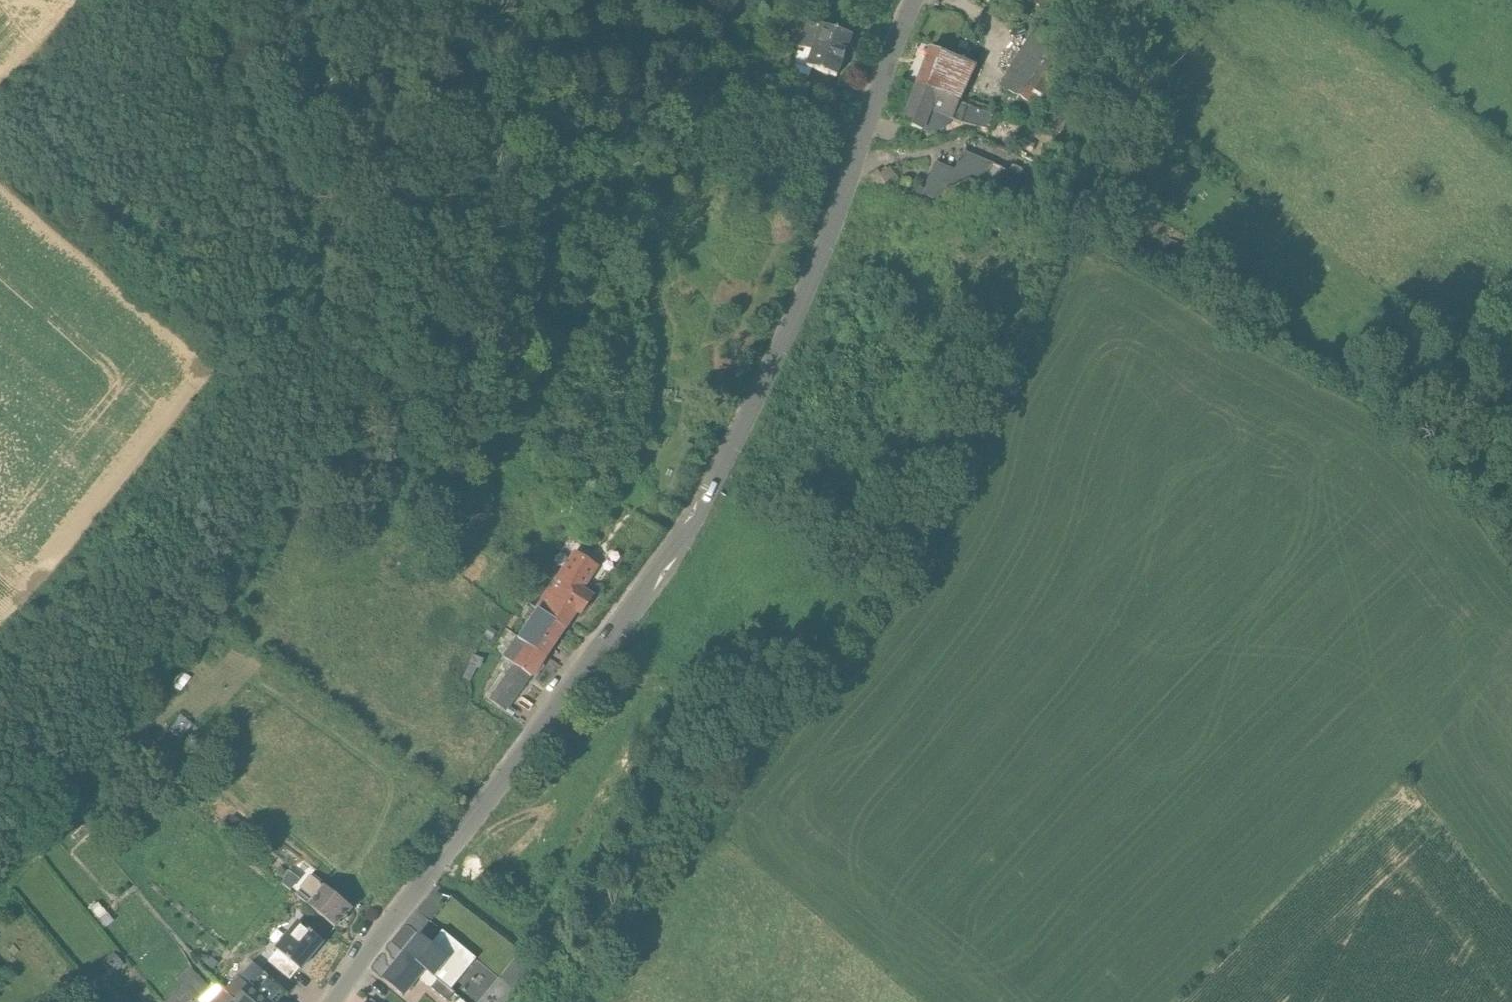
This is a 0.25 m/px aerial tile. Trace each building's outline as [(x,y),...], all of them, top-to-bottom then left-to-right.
[(1046,9),(1051,0),(1029,0),(1046,9)] [(1052,50),(1068,23),(1053,12),(1043,24),(1041,23),(1011,69),(1019,73),(1009,91),(1036,107),(1041,99),(1052,104),(1048,111),(1040,125),(1060,135),(1071,112),(1054,104),(1075,65),(1052,50)] [(809,67),(836,78),(852,36),(810,21),(800,46),(815,51),(809,67)] [(931,49),(918,81),(961,98),(975,67),(931,49)] [(961,98),(918,81),(902,124),(926,133),(926,132),(936,131),(945,129),(951,122),(952,120),(961,123),(990,130),(995,118),(968,107),(958,103),(958,102),(959,103),(961,98)] [(944,199),(950,183),(965,189),(968,181),(1011,197),(1023,170),(1014,166),(1010,173),(963,153),(959,163),(957,162),(957,164),(958,165),(955,173),(943,168),(939,177),(932,175),(925,192),(944,199)] [(683,454),(694,459),(699,449),(687,444),(683,454)] [(539,608),(565,628),(576,611),(581,614),(593,598),(581,590),(597,567),(576,553),(560,577),(561,577),(550,591),(539,608)] [(520,636),(546,656),(565,628),(539,608),(520,636)] [(531,678),(546,656),(520,636),(505,658),(514,665),(531,677),(531,678)] [(514,665),(490,700),(506,711),(531,677),(514,665)] [(149,739),(141,749),(154,760),(162,751),(149,739)] [(304,887),(302,889),(313,898),(308,903),(312,906),(335,927),(351,909),(312,877),(304,887)] [(300,970),(323,942),(298,921),(275,949),(277,950),(268,961),(290,979),(299,969),(300,970)] [(420,934),(404,953),(434,976),(438,979),(447,967),(461,978),(476,959),(453,940),(443,952),(431,943),(420,934)] [(125,966),(114,953),(102,963),(112,976),(125,966)] [(404,953),(383,979),(404,996),(417,979),(418,978),(430,988),(447,1001),(454,994),(450,991),(437,980),(438,979),(434,976),(404,953)] [(224,992),(232,999),(235,1001),(279,1001),(286,994),(265,973),(253,986),(242,975),(224,992)] [(232,999),(228,995),(222,989),(209,1001),(235,1001),(232,999)]
